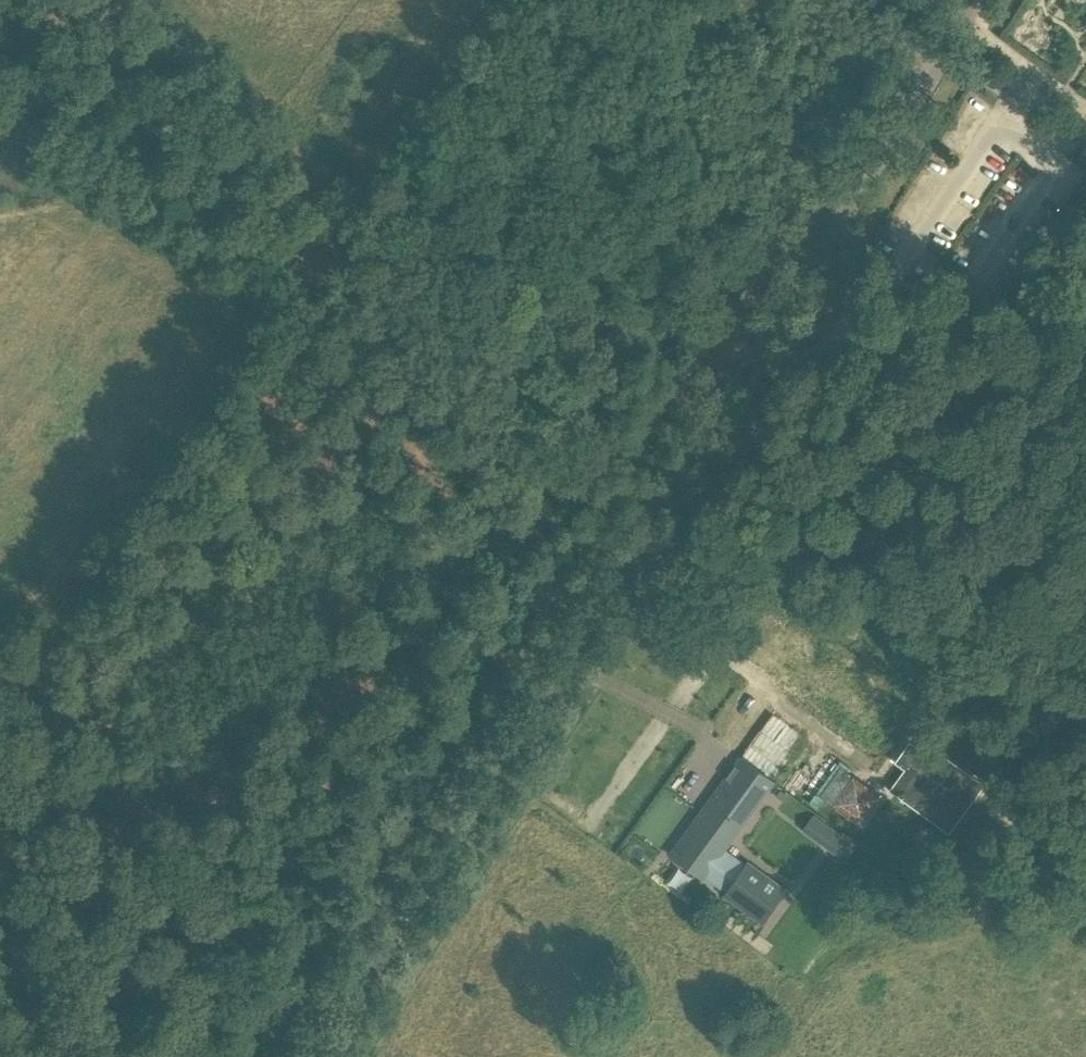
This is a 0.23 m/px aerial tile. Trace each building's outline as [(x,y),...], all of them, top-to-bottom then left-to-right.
[(736,848),(779,789),(787,778),(791,781),(816,746),(769,711),(743,746),(748,749),(673,851),(711,879),(716,872),(731,883),(725,892),(739,903),(738,905),(759,921),(783,889),(747,862),(750,858),(736,848)] [(905,770),(890,790),(950,834),(985,785),(926,741),(920,748),(911,741),(895,763),(905,770)] [(844,761),(818,789),(860,826),(886,798),(844,761)] [(814,818),(802,834),(844,864),(855,848),(814,818)]
